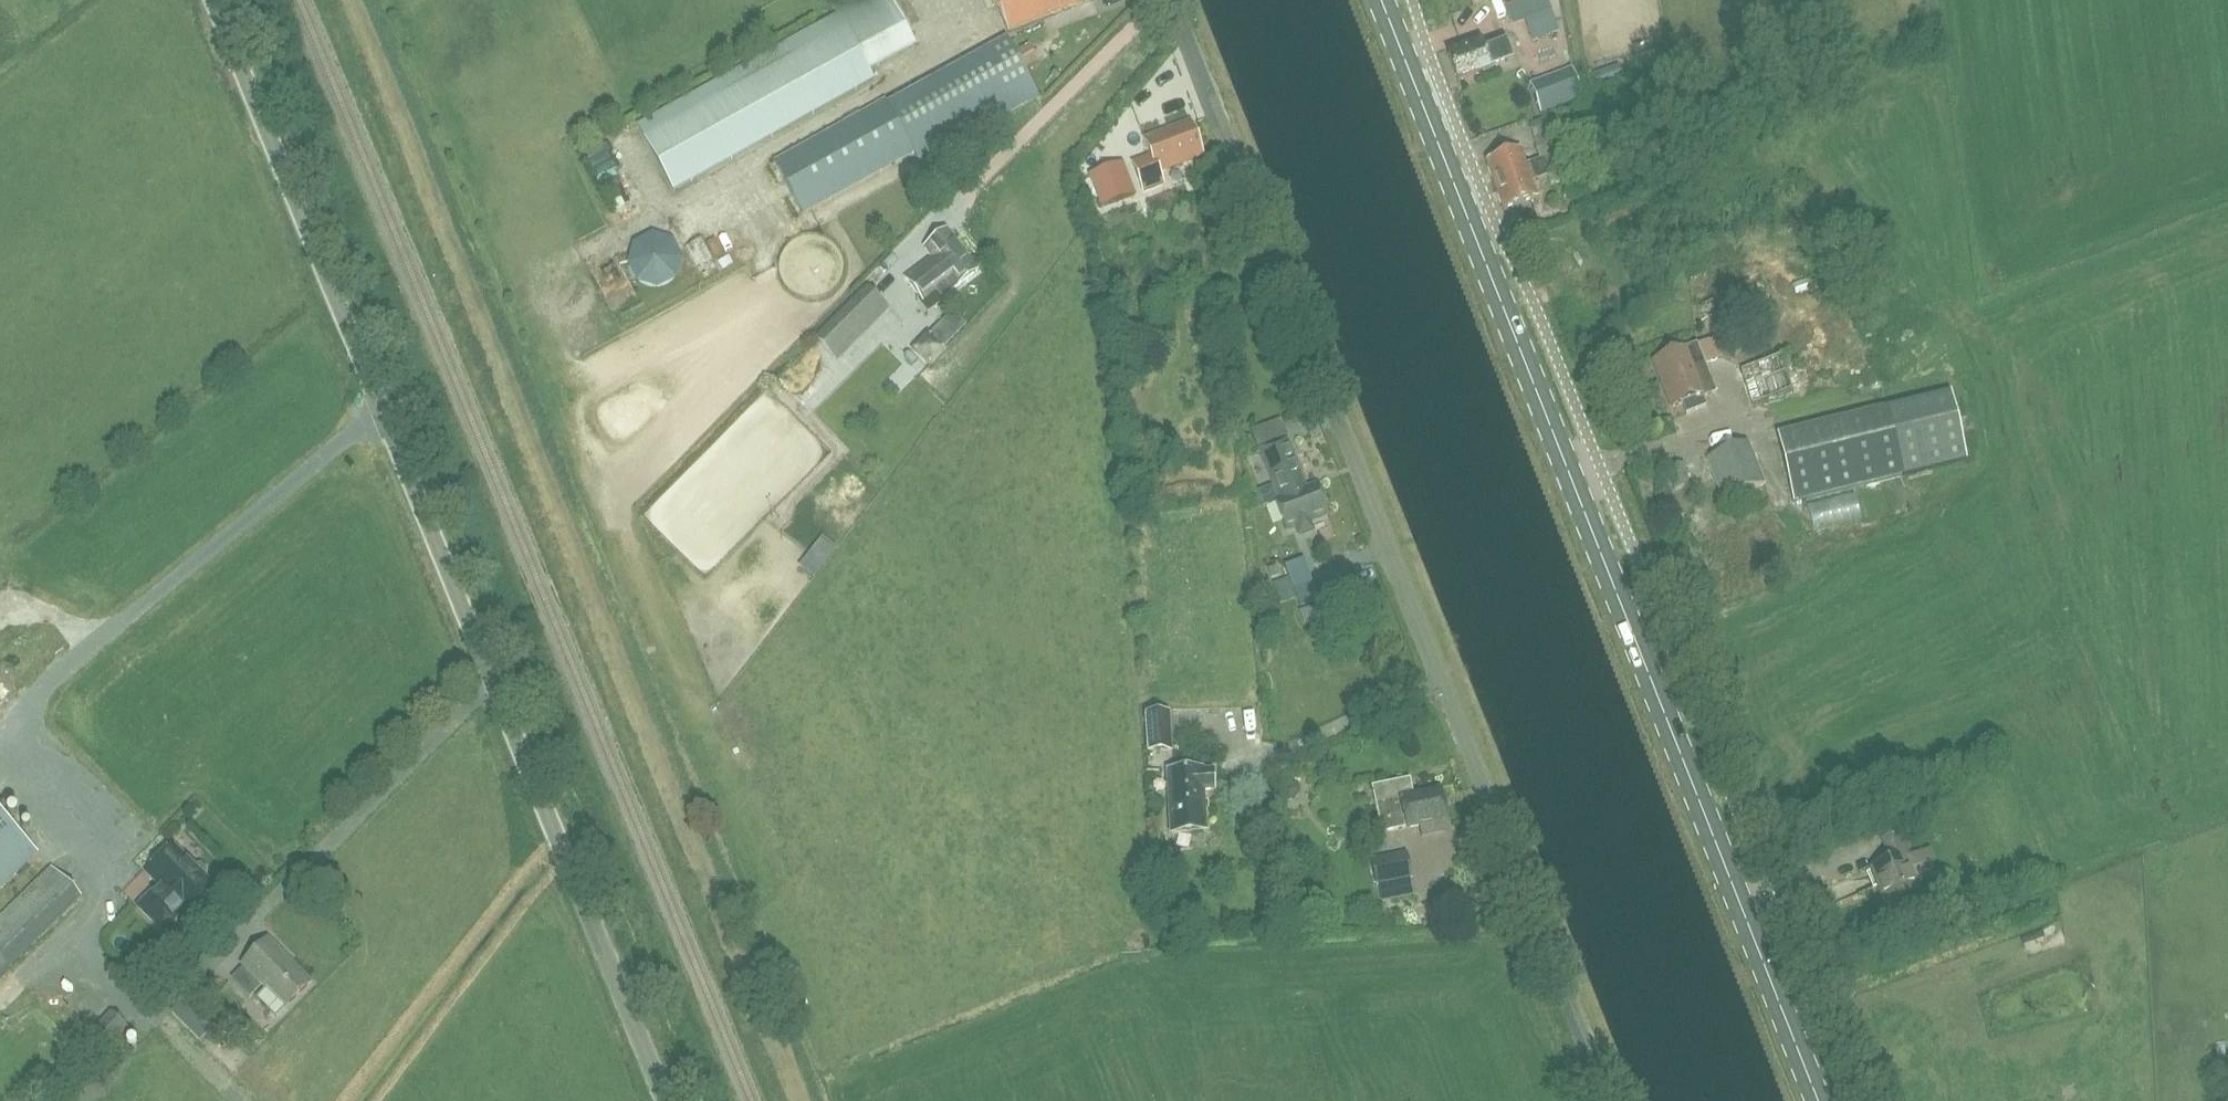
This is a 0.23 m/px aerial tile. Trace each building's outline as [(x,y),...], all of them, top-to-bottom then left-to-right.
[(871,75),(869,72),(917,47),(905,26),(890,0),(867,0),(838,16),(844,26),(646,136),(673,185),(871,75)] [(1008,32),(1077,5),(1075,0),(995,0),(1008,32)] [(914,153),(918,159),(973,128),(975,132),(1038,97),(1038,96),(1024,70),(1014,53),(1006,40),(889,106),(886,100),(774,162),(804,215),(867,179),(914,153)] [(1456,85),(1511,65),(1504,46),(1483,54),(1480,45),(1446,57),(1456,85)] [(1553,147),(1553,148),(1564,144),(1554,116),(1528,124),(1537,153),(1553,147)] [(1158,172),(1202,155),(1189,121),(1143,138),(1150,156),(1132,163),(1142,192),(1162,184),(1158,172)] [(1553,147),(1537,153),(1535,153),(1538,162),(1524,167),(1518,151),(1484,164),(1492,189),(1541,171),(1542,174),(1560,167),(1553,148),(1553,147)] [(1122,161),(1089,174),(1101,207),(1135,194),(1122,161)] [(1541,171),(1492,189),(1500,211),(1536,199),(1530,183),(1544,178),(1548,187),(1565,181),(1560,167),(1542,174),(1541,171)] [(955,289),(976,273),(947,231),(925,247),(932,257),(904,277),(918,297),(930,286),(942,299),(955,289)] [(637,282),(657,288),(677,279),(683,258),(674,239),(652,233),(634,242),(627,263),(637,282)] [(883,305),(867,289),(816,340),(832,356),(883,305)] [(930,336),(917,349),(930,362),(943,349),(930,336)] [(1702,398),(1715,393),(1696,344),(1654,361),(1672,407),(1682,403),(1686,414),(1705,406),(1702,398)] [(1793,502),(1966,460),(1950,394),(1777,436),(1793,502)] [(1285,438),(1269,445),(1261,448),(1280,497),(1273,500),(1286,533),(1329,516),(1316,483),(1305,488),(1285,438)] [(1723,501),(1764,484),(1747,443),(1706,459),(1723,501)] [(1688,486),(1683,464),(1668,468),(1673,490),(1688,486)] [(1823,529),(1871,516),(1867,500),(1834,509),(1832,501),(1816,505),(1823,529)] [(1305,557),(1285,564),(1289,574),(1308,567),(1305,557)] [(1276,567),(1267,570),(1270,578),(1279,575),(1276,567)] [(1169,713),(1165,713),(1149,714),(1143,715),(1146,754),(1172,752),(1169,713)] [(1203,795),(1215,795),(1215,776),(1203,776),(1203,773),(1168,774),(1169,837),(1204,836),(1203,795)] [(1443,825),(1445,824),(1438,797),(1411,803),(1406,785),(1372,794),(1383,840),(1407,835),(1406,833),(1418,831),(1420,841),(1445,835),(1443,825)] [(35,852),(0,816),(0,887),(35,852)] [(1892,913),(1921,902),(1905,859),(1908,858),(1900,835),(1879,842),(1888,864),(1871,871),(1882,899),(1886,897),(1892,913)] [(152,886),(133,905),(163,934),(184,914),(187,917),(218,887),(207,876),(207,872),(200,865),(196,865),(195,865),(173,843),(140,874),(152,886)] [(1376,887),(1412,879),(1406,852),(1370,860),(1376,887)] [(84,899),(54,870),(0,923),(0,982),(84,899)] [(311,987),(267,943),(231,979),(250,997),(260,986),(287,1011),(311,987)] [(201,1041),(218,1023),(186,993),(169,1011),(201,1041)]
